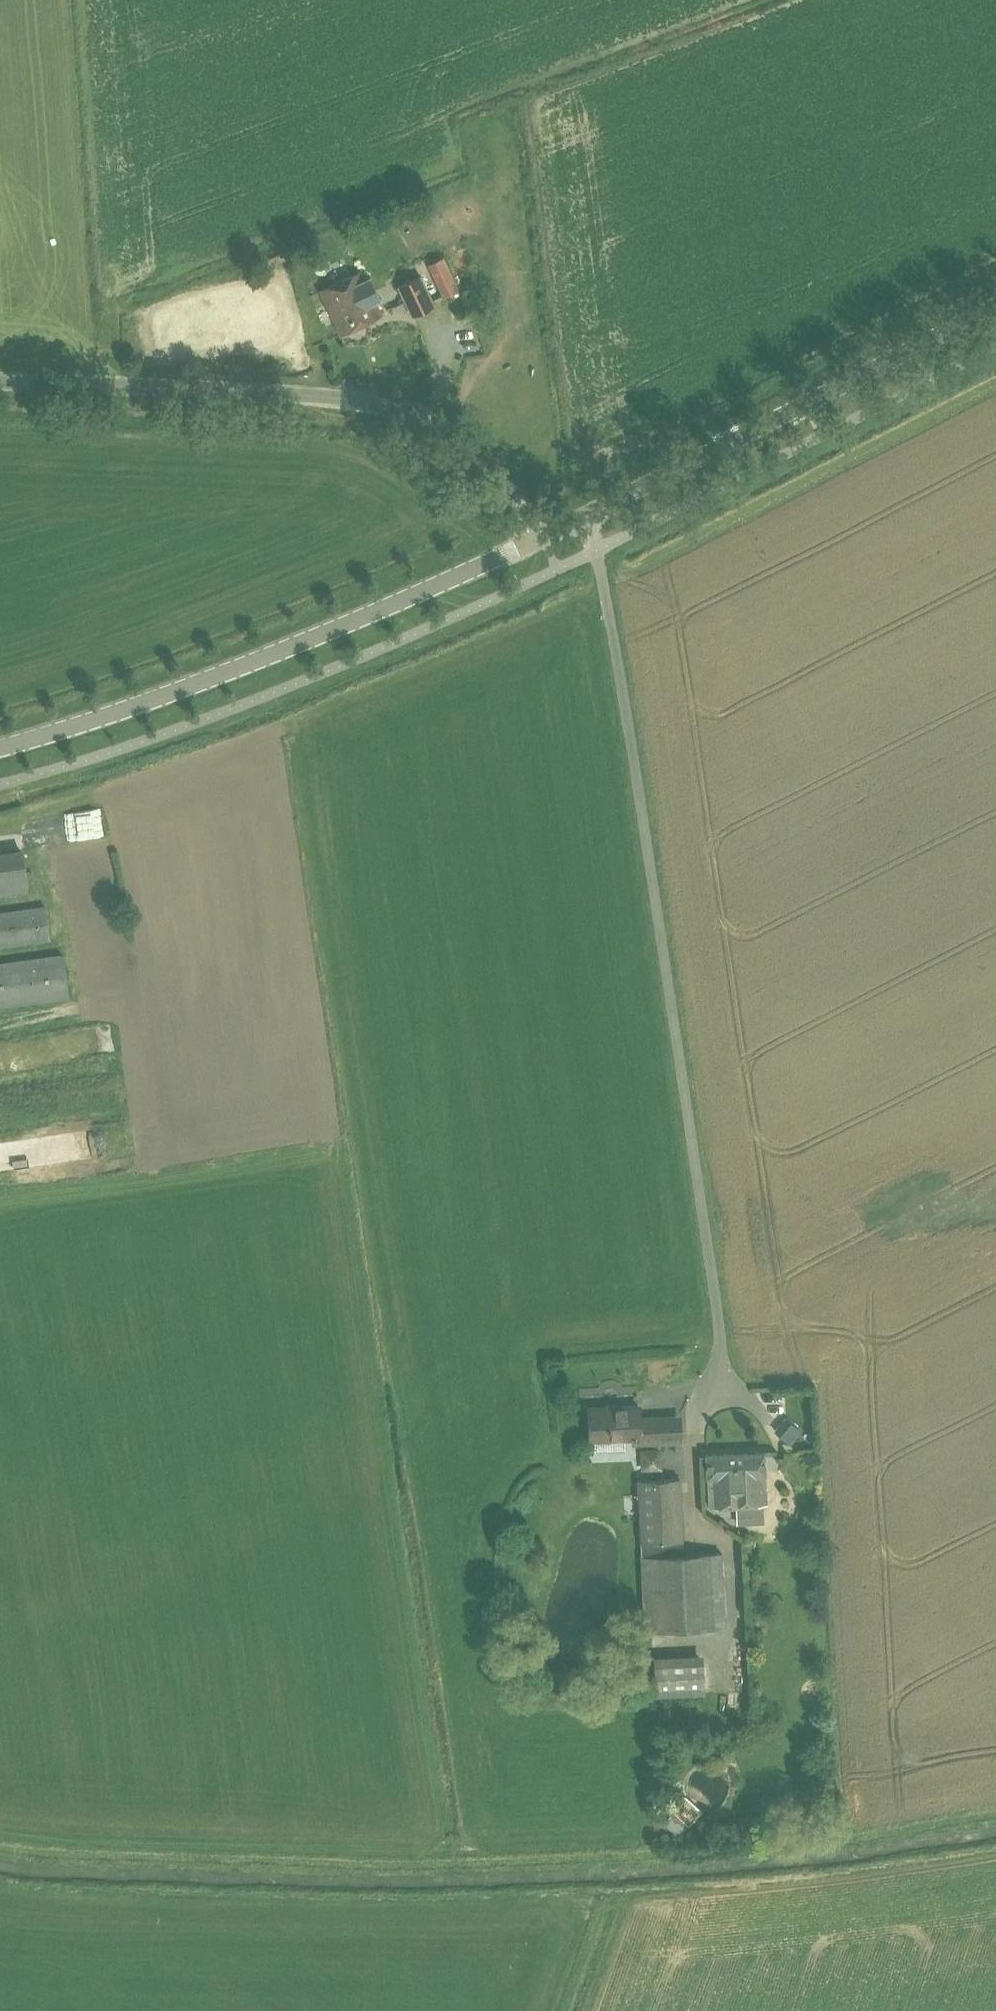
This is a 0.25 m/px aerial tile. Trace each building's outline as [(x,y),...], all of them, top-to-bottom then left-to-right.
[(427,264),(444,297),(460,289),(444,256),(427,264)] [(320,289),(342,334),(382,315),(361,270),(320,289)] [(399,286),(412,315),(434,306),(421,276),(399,286)] [(29,890),(24,853),(0,856),(0,894),(29,890)] [(50,938),(46,906),(0,912),(0,945),(50,938)] [(69,995),(63,954),(0,963),(0,1005),(69,995)] [(633,1437),(633,1443),(685,1440),(684,1415),(640,1417),(639,1405),(589,1407),(591,1438),(633,1437)] [(791,1443),(801,1430),(786,1418),(776,1430),(791,1443)] [(707,1454),(710,1506),(767,1503),(764,1451),(707,1454)] [(638,1480),(645,1629),(725,1625),(722,1552),(684,1554),(680,1478),(638,1480)] [(655,1655),(657,1695),(706,1693),(705,1653),(655,1655)] [(678,1800),(687,1819),(705,1810),(696,1791),(678,1800)] [(664,1821),(678,1835),(687,1826),(673,1813),(664,1821)]
